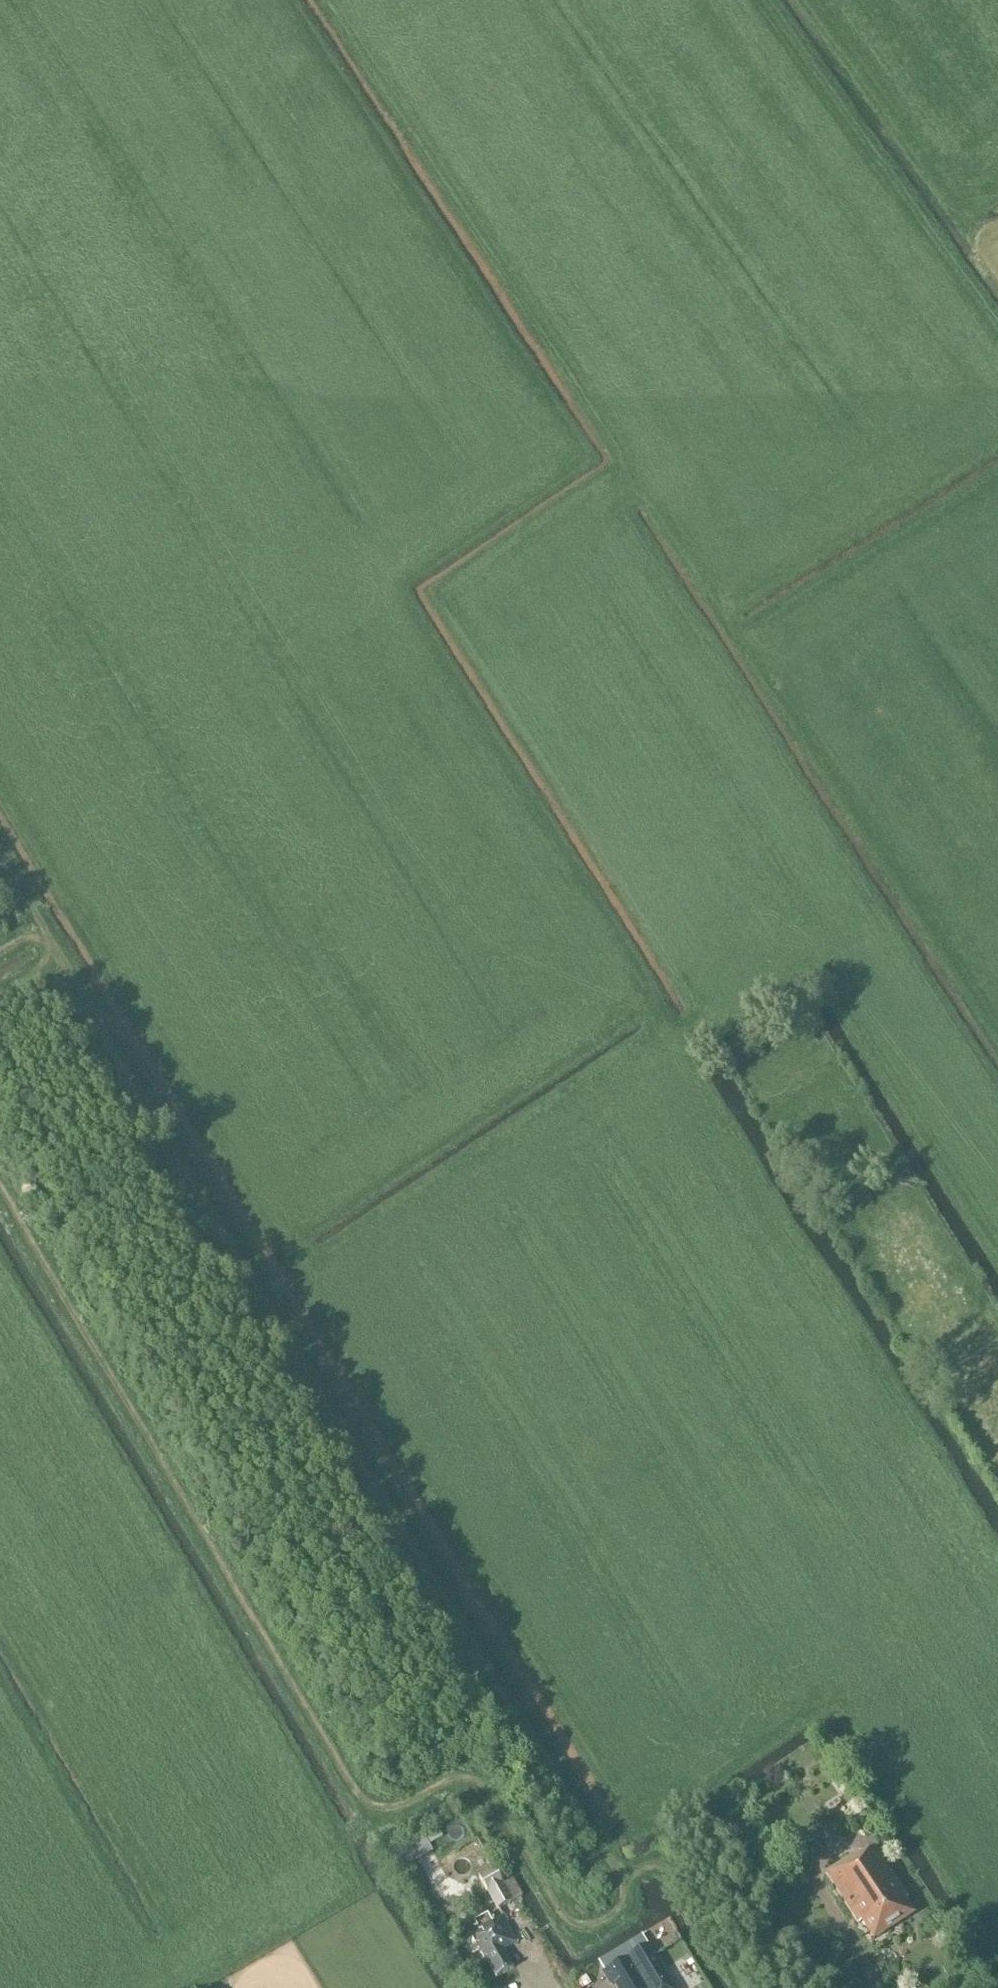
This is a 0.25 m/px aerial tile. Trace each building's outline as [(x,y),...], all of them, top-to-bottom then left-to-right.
[(437,1827),(423,1835),(429,1846),(443,1838),(437,1827)] [(393,1870),(429,1855),(422,1836),(386,1851),(393,1870)] [(874,1940),(914,1915),(905,1901),(908,1899),(874,1847),(861,1856),(859,1853),(826,1873),(859,1924),(862,1922),(874,1940)] [(488,1891),(498,1908),(513,1901),(504,1882),(488,1891)] [(502,1917),(470,1935),(485,1960),(486,1960),(496,1978),(514,1967),(504,1950),(517,1942),(502,1917)] [(643,1936),(621,1949),(628,1959),(629,1959),(649,1947),(643,1936)] [(646,1987),(674,1987),(649,1947),(629,1959),(646,1987)] [(621,1949),(599,1962),(600,1964),(605,1973),(627,1960),(628,1959),(621,1949)] [(627,1960),(605,1973),(604,1974),(611,1986),(615,1984),(617,1987),(643,1987),(627,1960)] [(577,1982),(581,1987),(586,1987),(591,1985),(587,1976),(577,1982)]
